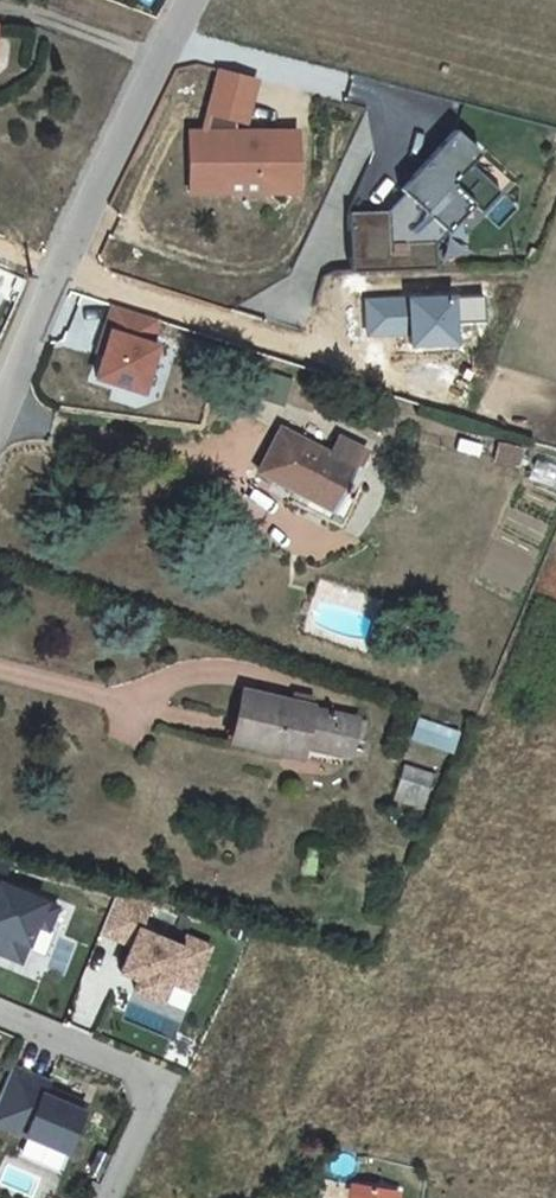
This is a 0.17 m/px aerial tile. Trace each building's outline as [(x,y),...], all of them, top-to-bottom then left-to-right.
[(215,130),(227,88),(190,78),(176,123),(182,125),(182,141),(171,141),(159,141),(159,201),(194,201),(195,186),(230,186),(231,201),(266,200),(265,139),(205,140),(206,128),(215,130)] [(182,125),(176,123),(171,141),(182,141),(182,125)] [(450,163),(425,138),(382,183),(392,193),(380,207),(385,212),(372,224),(366,217),(356,218),(318,219),(320,278),(404,275),(403,252),(442,212),(451,220),(469,202),(439,173),(450,163)] [(392,193),(382,183),(368,196),(373,201),(380,207),(392,193)] [(195,186),(194,201),(231,201),(230,186),(195,186)] [(380,207),(373,201),(356,218),(366,217),(372,224),(385,212),(380,207)] [(155,323),(105,306),(100,324),(107,327),(88,380),(149,402),(167,348),(148,343),(155,323)] [(320,498),(343,458),(320,446),(309,462),(256,435),(234,472),(284,502),(280,510),(314,529),(328,503),(320,498)] [(202,749),(276,767),(281,750),(326,763),(336,722),(215,688),(202,749)] [(415,740),(455,753),(462,731),(422,718),(415,740)] [(411,774),(379,762),(370,797),(401,809),(411,774)] [(112,932),(124,903),(90,893),(72,934),(104,947),(93,974),(110,981),(105,992),(132,1003),(140,984),(163,993),(182,949),(158,939),(154,950),(112,932)] [(8,927),(21,932),(30,910),(0,897),(0,946),(8,927)] [(20,1082),(0,1074),(0,1136),(37,1151),(58,1105),(19,1088),(20,1082)] [(373,1190),(328,1182),(325,1197),(371,1197),(373,1190)]
